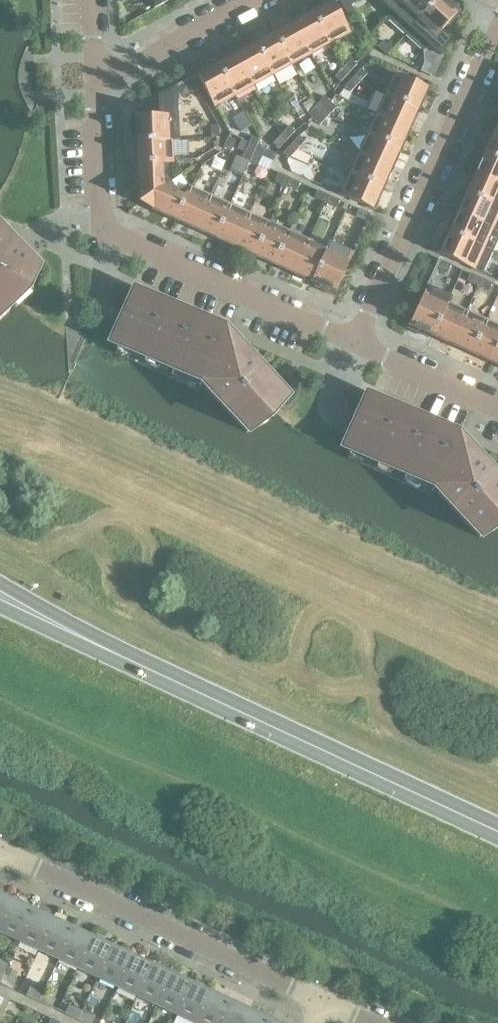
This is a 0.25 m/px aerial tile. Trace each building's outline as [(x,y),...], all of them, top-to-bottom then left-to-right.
[(154,8),(169,0),(154,0),(154,8)] [(405,0),(380,0),(393,12),(387,18),(388,19),(405,0)] [(436,0),(405,0),(388,19),(405,34),(436,0)] [(450,24),(461,12),(449,0),(446,4),(442,0),(436,0),(405,34),(423,50),(428,44),(441,56),(449,39),(440,31),(448,22),(450,24)] [(333,1),(312,12),(330,44),(350,33),(333,1)] [(330,44),(312,12),(294,22),(311,54),(330,44)] [(311,54),(294,22),(275,33),(292,65),(311,54)] [(292,65),(275,33),(256,43),(273,75),(292,65)] [(392,49),(383,41),(378,46),(386,54),(392,49)] [(273,75),(256,43),(237,53),(254,85),(273,75)] [(254,85),(237,53),(218,64),(235,95),(254,85)] [(351,59),(343,68),(349,73),(357,64),(351,59)] [(235,95),(218,64),(198,75),(215,106),(235,95)] [(435,68),(425,64),(422,71),(432,75),(435,68)] [(341,82),(349,73),(343,68),(335,76),(341,82)] [(361,69),(353,77),(359,83),(367,74),(361,69)] [(394,73),(385,94),(418,109),(427,88),(394,73)] [(351,91),(359,83),(353,77),(345,86),(351,91)] [(198,89),(193,79),(193,78),(186,82),(191,93),(198,89)] [(136,132),(136,141),(172,140),(172,141),(178,141),(176,87),(158,96),(159,116),(147,117),(147,114),(131,115),(131,132),(136,132)] [(409,129),(418,109),(385,94),(376,114),(409,129)] [(322,111),(330,102),(324,97),(316,105),(322,111)] [(336,107),(330,102),(322,111),(328,116),(336,107)] [(308,114),(314,119),(322,111),(316,105),(308,114)] [(328,116),(322,111),(314,119),(320,125),(328,116)] [(400,148),(409,129),(376,114),(367,134),(400,148)] [(211,138),(219,137),(218,126),(211,126),(211,138)] [(289,126),(281,135),(287,140),(295,131),(289,126)] [(391,168),(400,148),(367,134),(358,153),(391,168)] [(493,134),(484,153),(497,160),(497,136),(493,134)] [(279,149),(287,140),(281,135),(273,143),(279,149)] [(299,136),(291,144),(297,149),(305,141),(299,136)] [(230,151),(235,140),(228,137),(223,148),(230,151)] [(252,137),(247,147),(254,150),(259,140),(252,137)] [(173,161),(172,141),(172,140),(136,141),(137,163),(173,161)] [(289,158),(297,149),(291,144),(283,153),(289,158)] [(249,161),(254,150),(247,147),(242,158),(249,161)] [(273,161),(276,154),(265,149),(262,156),(273,161)] [(391,168),(358,153),(349,173),(382,188),(391,168)] [(484,153),(480,162),(477,160),(472,172),(497,183),(497,160),(484,153)] [(174,162),(173,161),(137,163),(139,187),(141,190),(138,192),(143,200),(170,181),(163,170),(170,166),(169,163),(174,162)] [(472,172),(467,183),(470,185),(466,193),(497,207),(497,183),(472,172)] [(286,185),(289,178),(278,173),(275,180),(286,185)] [(373,209),(382,188),(349,173),(340,194),(373,209)] [(300,183),(289,178),(286,185),(297,190),(300,183)] [(176,219),(190,186),(189,186),(188,189),(184,188),(177,192),(170,181),(143,200),(149,208),(152,206),(154,209),(176,219)] [(195,228),(210,195),(190,186),(176,219),(195,228)] [(315,198),(325,202),(329,195),(318,191),(315,198)] [(466,193),(463,201),(460,199),(454,211),(497,231),(497,207),(466,193)] [(215,237),(230,204),(210,195),(195,228),(215,237)] [(339,200),(329,195),(325,202),(336,207),(339,200)] [(235,246),(249,213),(230,204),(215,237),(235,246)] [(355,216),(366,221),(369,214),(359,209),(355,216)] [(454,211),(449,223),(452,224),(448,232),(492,252),(497,238),(497,231),(454,211)] [(254,255),(269,222),(249,213),(235,246),(254,255)] [(274,264),(289,231),(269,222),(254,255),(274,264)] [(294,273),(309,240),(289,231),(274,264),(294,273)] [(20,253),(19,254),(12,247),(12,246),(11,246),(7,242),(8,241),(4,236),(5,234),(4,233),(3,236),(0,232),(0,320),(9,312),(12,305),(15,306),(28,293),(32,295),(32,294),(29,292),(38,272),(20,253)] [(482,272),(492,252),(448,232),(445,240),(442,239),(436,251),(482,272)] [(328,248),(327,248),(309,240),(294,273),(313,282),(328,248)] [(329,243),(327,248),(328,248),(313,282),(322,285),(320,290),(336,296),(342,281),(340,280),(353,253),(329,243)] [(440,260),(437,267),(448,272),(451,265),(440,260)] [(467,280),(478,285),(481,279),(470,274),(467,280)] [(492,284),(481,279),(478,285),(488,290),(492,284)] [(432,335),(449,297),(427,287),(415,314),(413,313),(406,328),(421,335),(423,331),(432,335)] [(220,343),(226,331),(225,331),(225,329),(224,329),(224,330),(197,318),(198,317),(197,317),(196,318),(170,306),(171,305),(170,304),(169,306),(143,294),(143,292),(142,292),(139,299),(137,298),(136,300),(137,301),(119,342),(117,342),(117,344),(118,344),(114,352),(199,391),(202,382),(206,386),(205,387),(247,432),(248,431),(247,430),(283,397),(284,398),(286,396),(245,351),(239,357),(231,348),(220,343)] [(452,344),(466,311),(448,303),(450,297),(449,297),(432,335),(452,344)] [(471,353),(486,320),(466,311),(452,344),(471,353)] [(497,346),(497,325),(486,320),(471,353),(491,361),(497,346)] [(463,453),(452,448),(458,436),(457,436),(458,434),(457,434),(456,436),(430,424),(430,422),(430,421),(429,423),(402,411),(403,409),(402,409),(401,411),(375,399),(376,397),(375,397),(372,404),(370,403),(369,405),(370,406),(351,447),(350,447),(349,449),(350,449),(347,457),(431,496),(435,487),(439,491),(438,492),(479,537),(481,536),(480,535),(497,518),(497,479),(477,456),(471,462),(463,453)] [(14,902),(0,895),(0,931),(14,902)] [(33,911),(14,902),(0,931),(0,932),(19,941),(33,911)] [(39,950),(53,920),(33,911),(19,941),(39,950)] [(58,959),(72,929),(53,920),(39,950),(58,959)] [(78,968),(92,938),(72,929),(58,959),(78,968)] [(98,977),(112,947),(92,938),(78,968),(98,977)] [(117,987),(131,956),(112,947),(98,977),(117,987)] [(137,996),(151,966),(131,956),(117,987),(137,996)] [(157,1005),(171,975),(151,966),(137,996),(157,1005)] [(4,974),(0,982),(0,983),(12,989),(16,980),(4,974)] [(176,1014),(190,984),(171,975),(157,1005),(176,1014)] [(210,993),(190,984),(176,1014),(195,1022),(196,1022),(210,993)] [(39,1001),(43,993),(30,987),(26,996),(39,1001)] [(55,998),(43,993),(39,1001),(51,1007),(55,998)] [(229,1002),(210,993),(196,1022),(220,1022),(229,1002)] [(9,999),(0,994),(0,1019),(9,999)] [(249,1011),(229,1002),(220,1022),(244,1022),(249,1011)] [(78,1020),(82,1011),(69,1005),(65,1014),(78,1020)] [(82,1011),(78,1020),(85,1022),(92,1022),(95,1017),(82,1011)] [(269,1020),(249,1011),(244,1022),(267,1022),(269,1020)]
